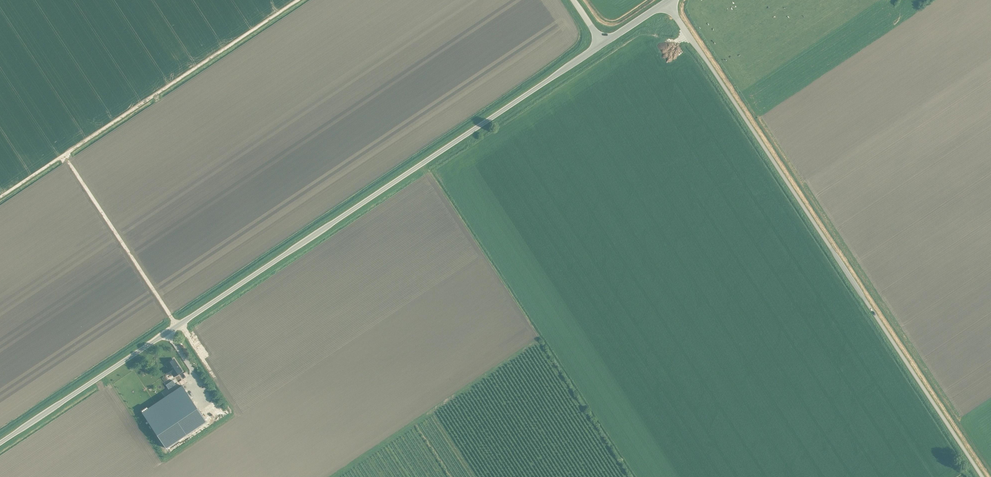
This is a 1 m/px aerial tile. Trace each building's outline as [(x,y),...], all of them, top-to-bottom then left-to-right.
[(171,363),(170,361),(166,364),(169,369),(167,370),(170,374),(171,373),(173,376),(177,373),(178,374),(182,371),(175,360),(171,363)] [(182,386),(148,408),(142,412),(166,448),(206,421),(182,386)]
